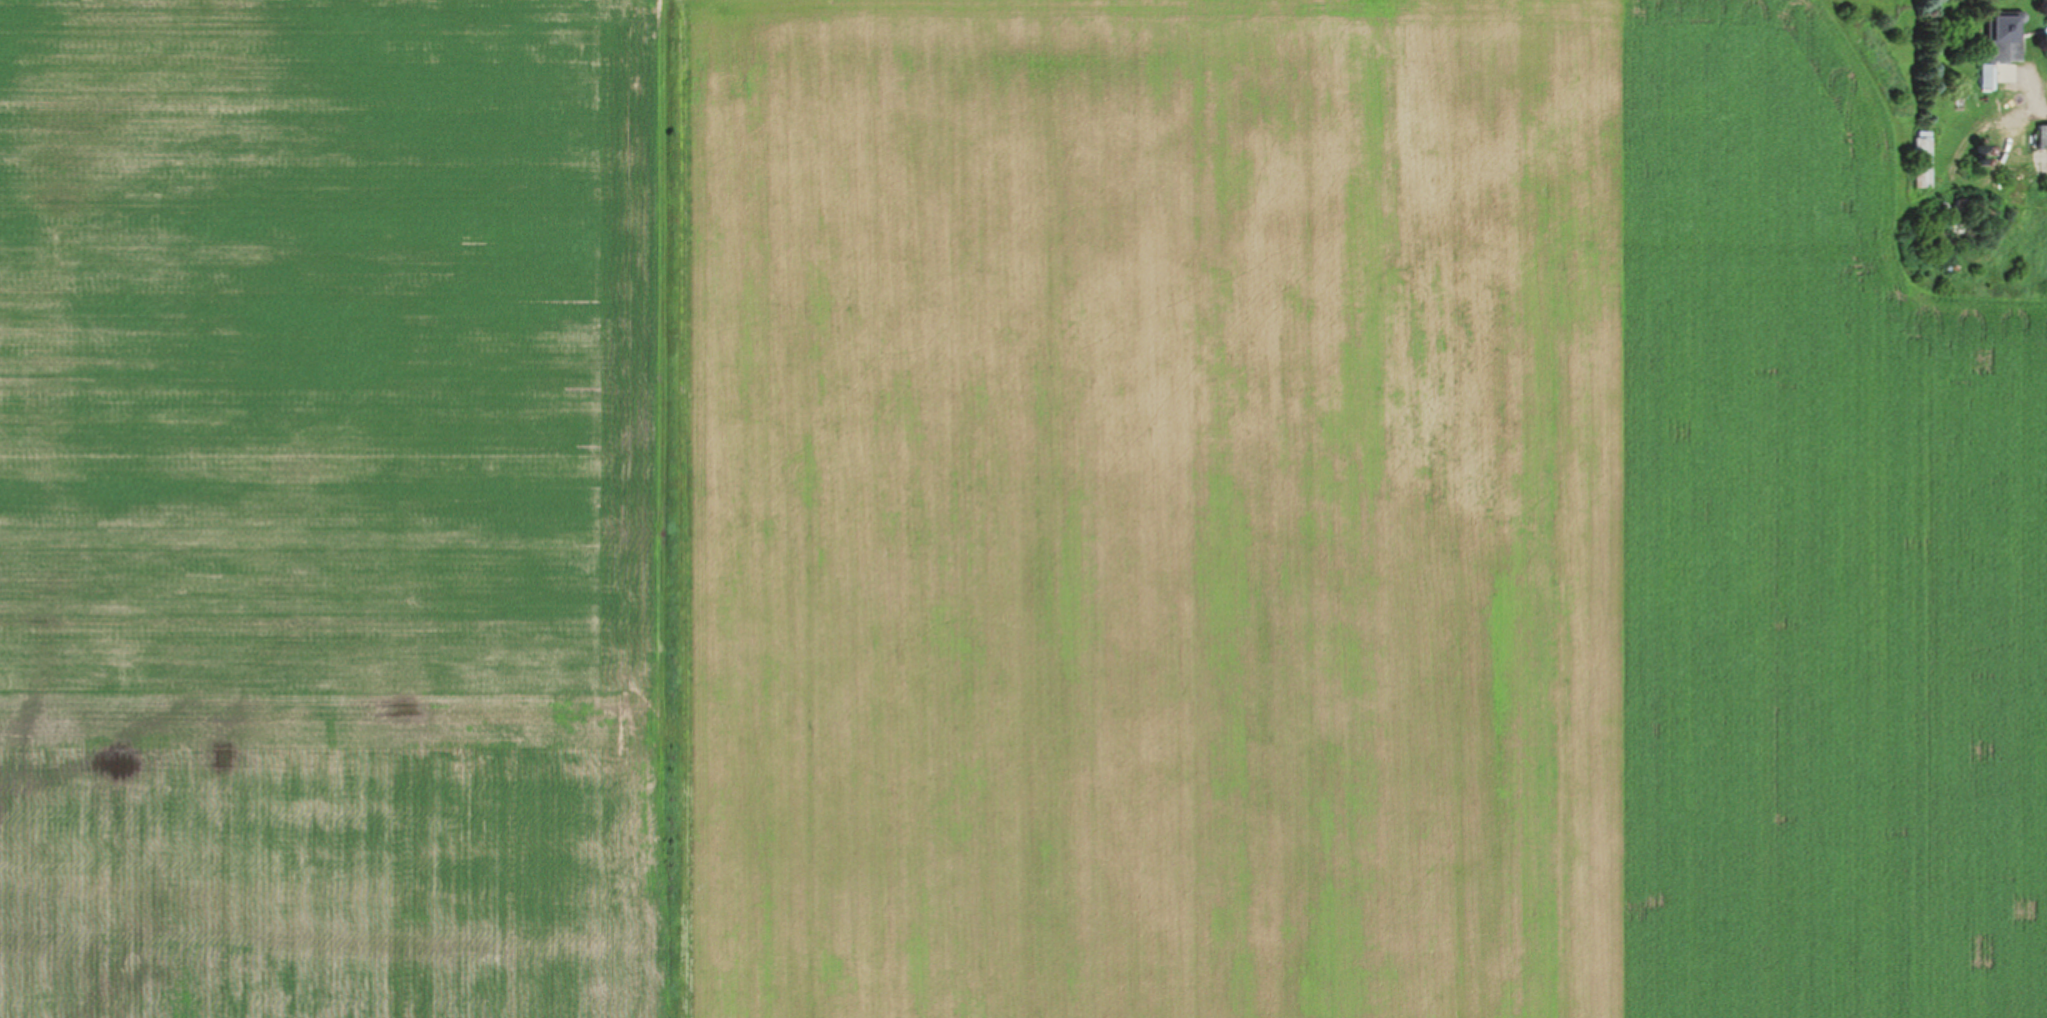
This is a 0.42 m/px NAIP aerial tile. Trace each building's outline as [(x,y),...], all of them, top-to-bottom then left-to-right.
[(1982,15),(1983,63),(2017,63),(2016,14),(1982,15)] [(2034,127),(2034,150),(2046,150),(2046,127),(2034,127)] [(1915,189),(1933,188),(1932,137),(1915,137),(1915,189)]
